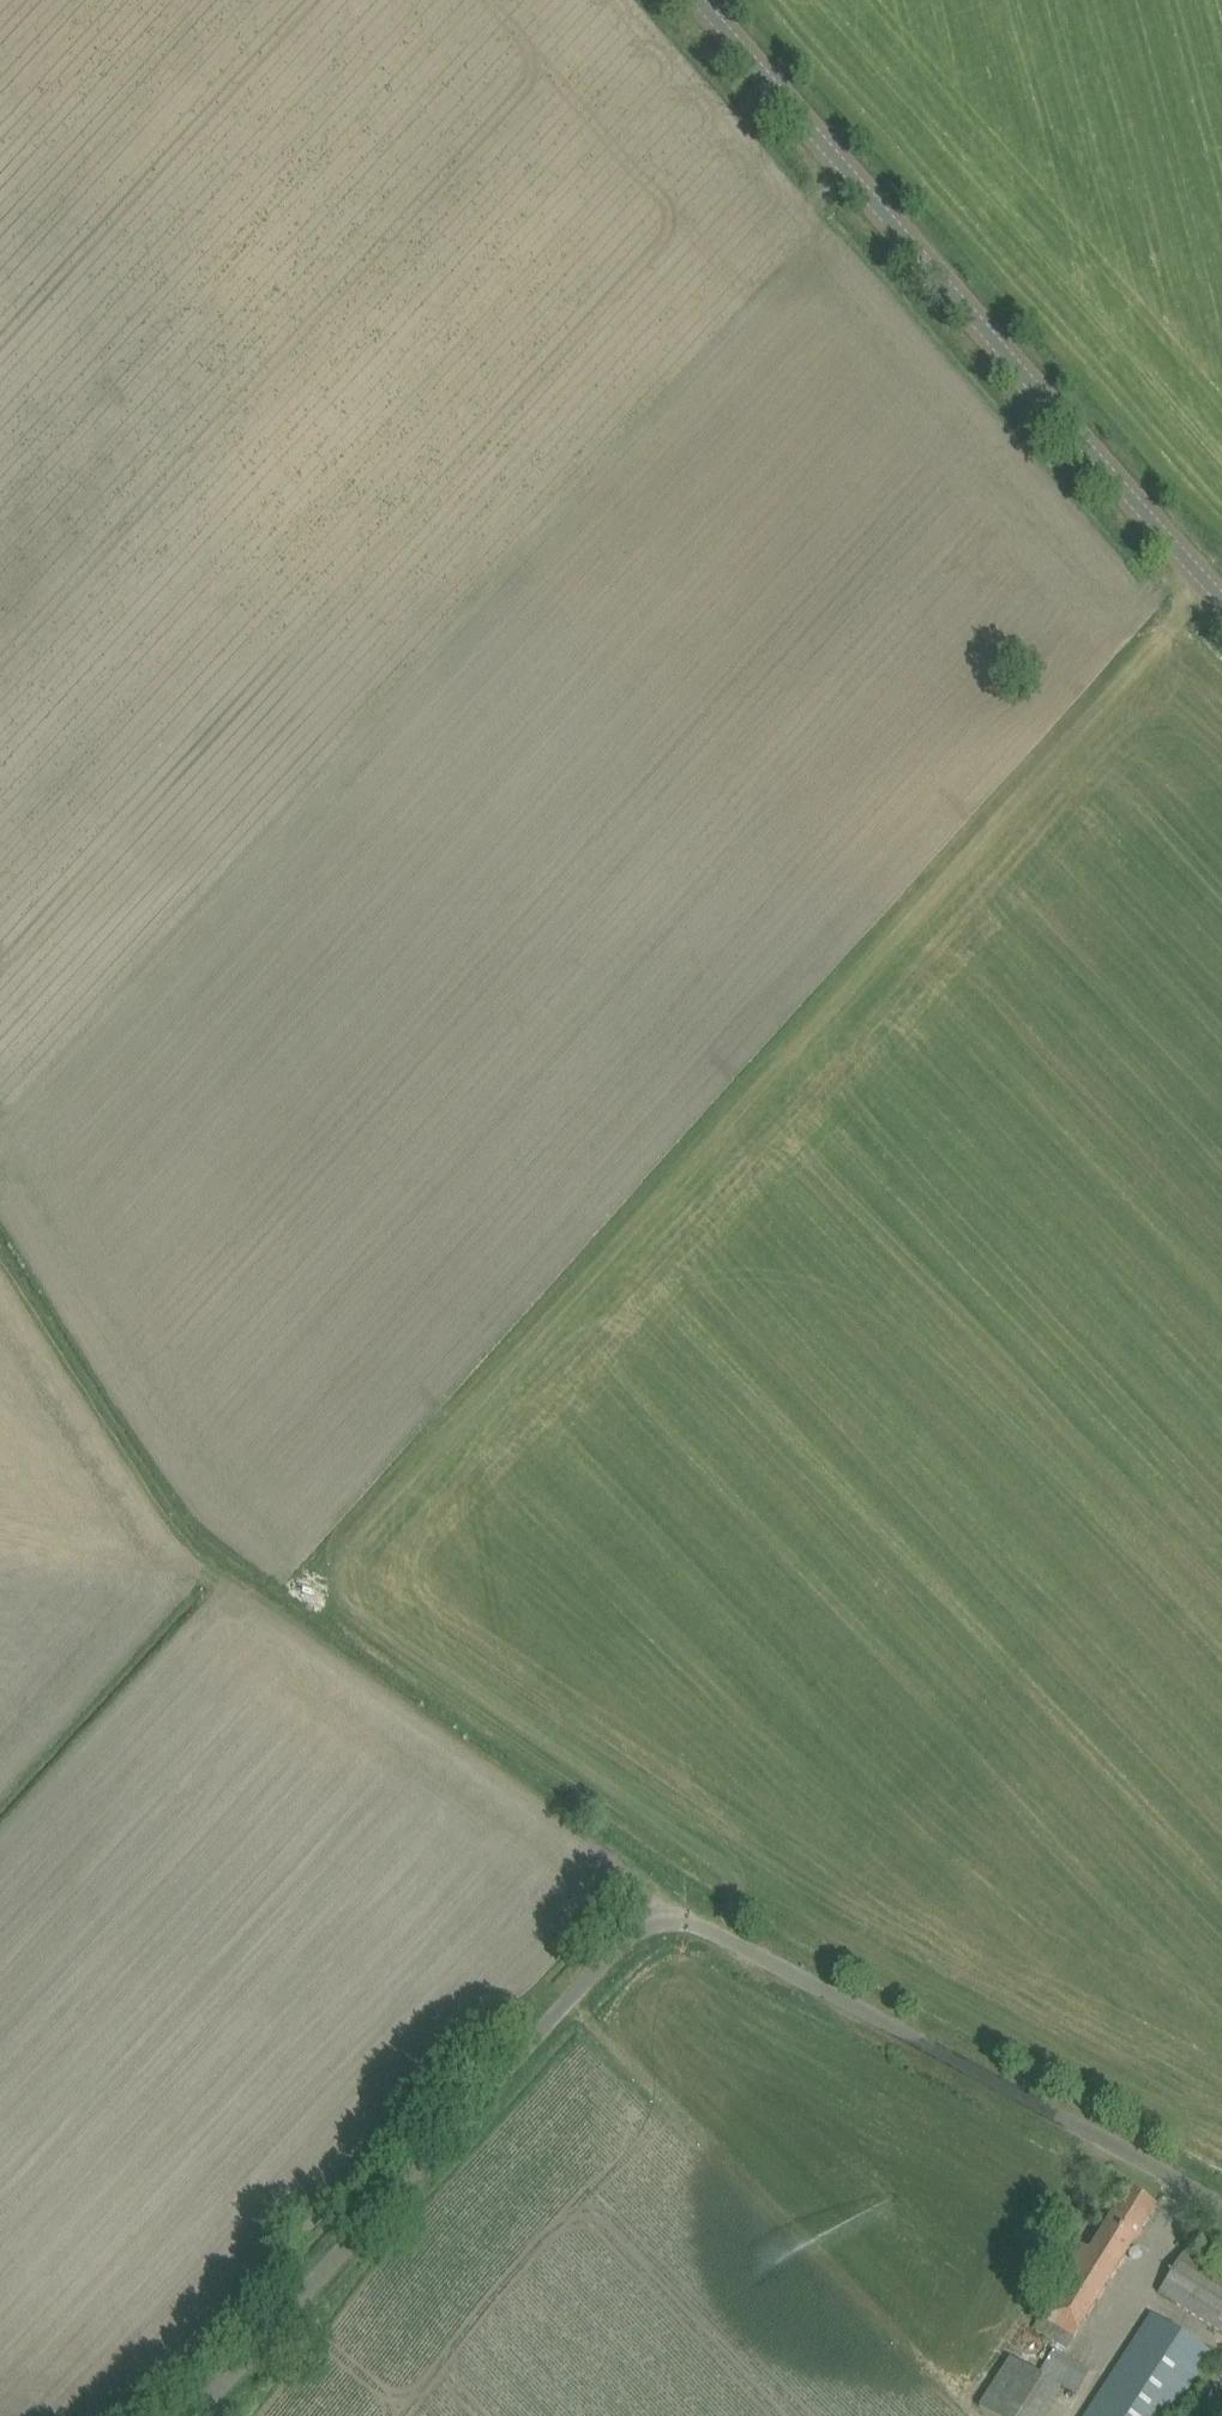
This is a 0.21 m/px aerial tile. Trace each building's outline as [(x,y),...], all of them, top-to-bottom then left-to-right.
[(1032,2326),(1068,2348),(1143,2227),(1156,2207),(1129,2190),(1091,2251),(1078,2243),(1065,2263),(1034,2314),(1038,2316),(1032,2326)] [(1172,2271),(1159,2293),(1221,2333),(1221,2274),(1185,2251),(1172,2271)] [(1211,2352),(1151,2313),(1085,2415),(1170,2415),(1211,2352)] [(1035,2376),(1010,2359),(979,2406),(995,2415),(1044,2415),(1059,2391),(1035,2376)]
